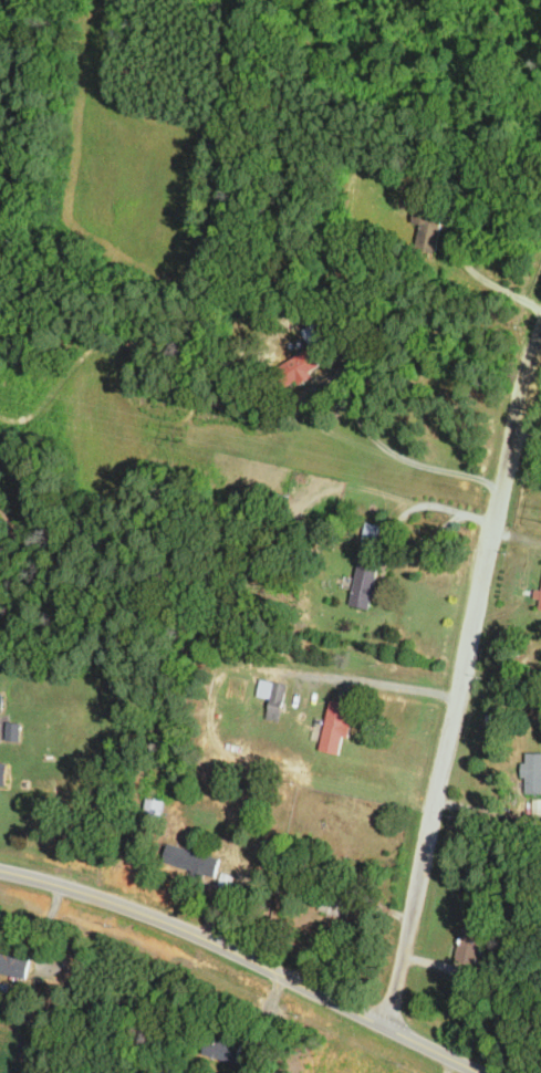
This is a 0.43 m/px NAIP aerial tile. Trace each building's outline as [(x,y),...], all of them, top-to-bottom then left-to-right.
[(445,212),(417,208),(411,248),(439,253),(445,212)] [(287,389),(322,368),(311,350),(276,370),(287,389)] [(385,528),(368,524),(362,547),(379,551),(385,528)] [(372,610),(381,567),(361,564),(352,607),(372,610)] [(266,717),(280,722),(291,686),(277,682),(266,717)] [(322,752),(344,756),(351,723),(350,723),(353,705),(333,701),(322,752)] [(528,754),(528,795),(540,795),(540,754),(528,754)] [(10,764),(0,763),(0,786),(8,787),(10,764)] [(163,824),(167,802),(149,798),(145,820),(163,824)] [(222,861),(172,843),(165,863),(215,881),(222,861)] [(355,904),(326,894),(320,910),(349,920),(355,904)] [(477,967),(484,932),(464,928),(457,963),(477,967)] [(0,954),(0,975),(27,981),(32,961),(0,954)] [(245,1045),(211,1035),(205,1055),(239,1065),(245,1045)]
